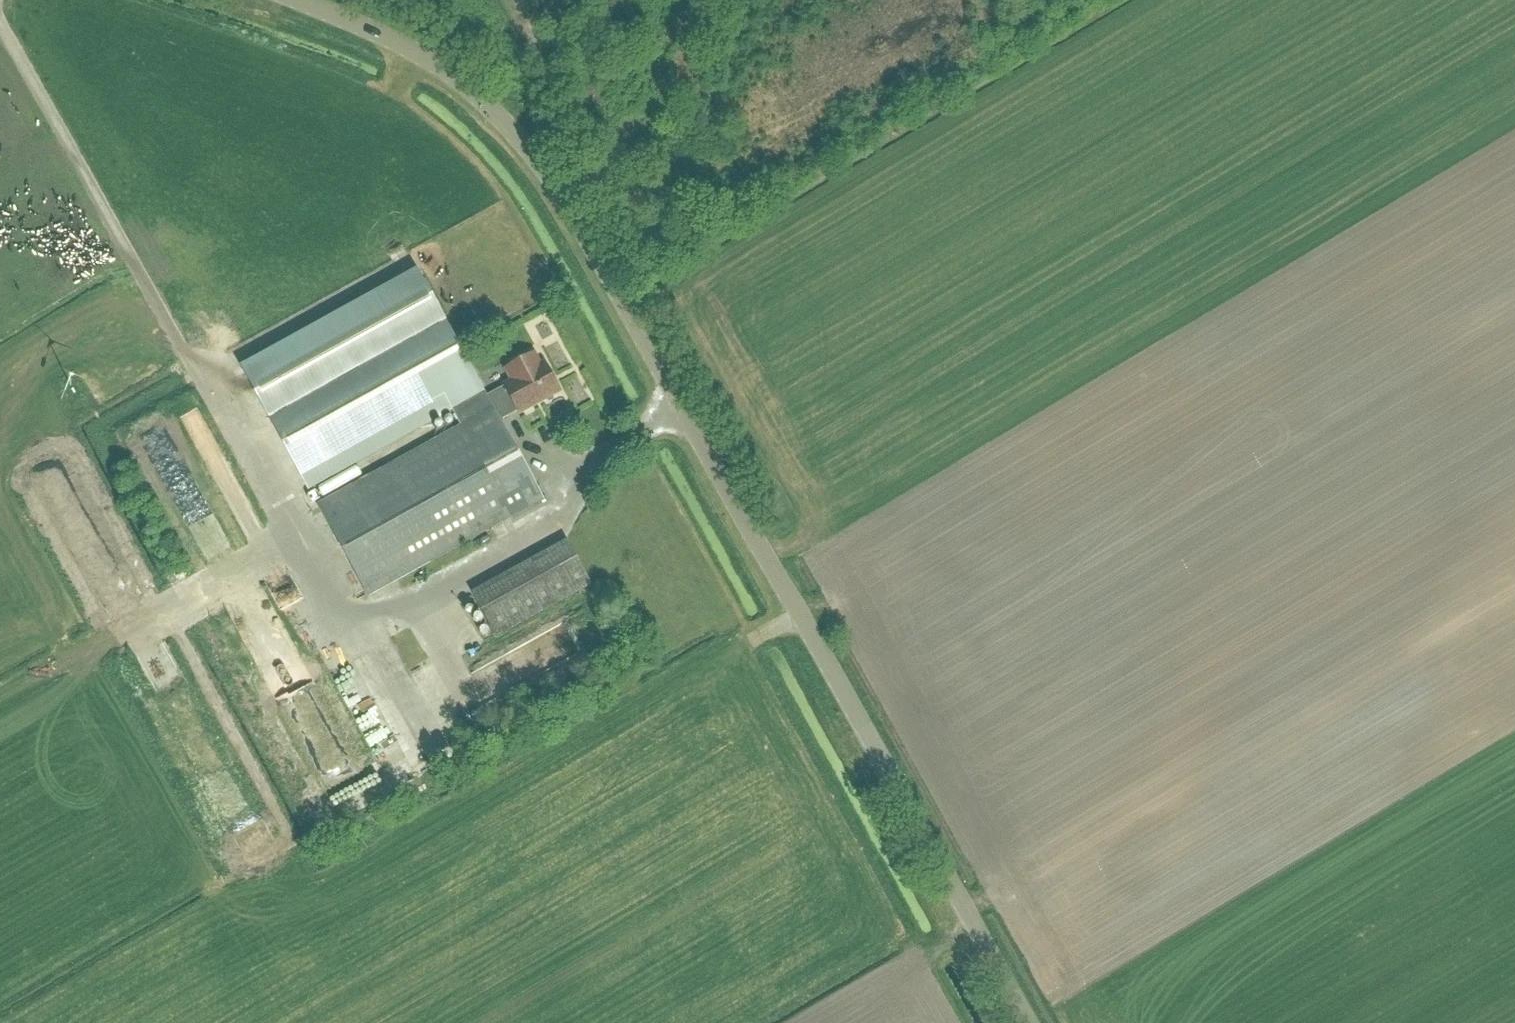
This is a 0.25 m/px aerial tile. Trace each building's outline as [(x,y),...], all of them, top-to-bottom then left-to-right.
[(450,408),(460,426),(317,505),(367,596),(543,500),(499,421),(517,411),(519,415),(560,392),(543,362),(540,364),(534,354),(510,367),(515,378),(502,385),(503,387),(486,396),(416,270),(241,367),(307,487),(450,408)] [(208,458),(226,449),(222,440),(204,449),(208,458)] [(549,558),(587,628),(608,617),(569,547),(549,558)] [(404,761),(400,770),(415,777),(419,768),(404,761)]
